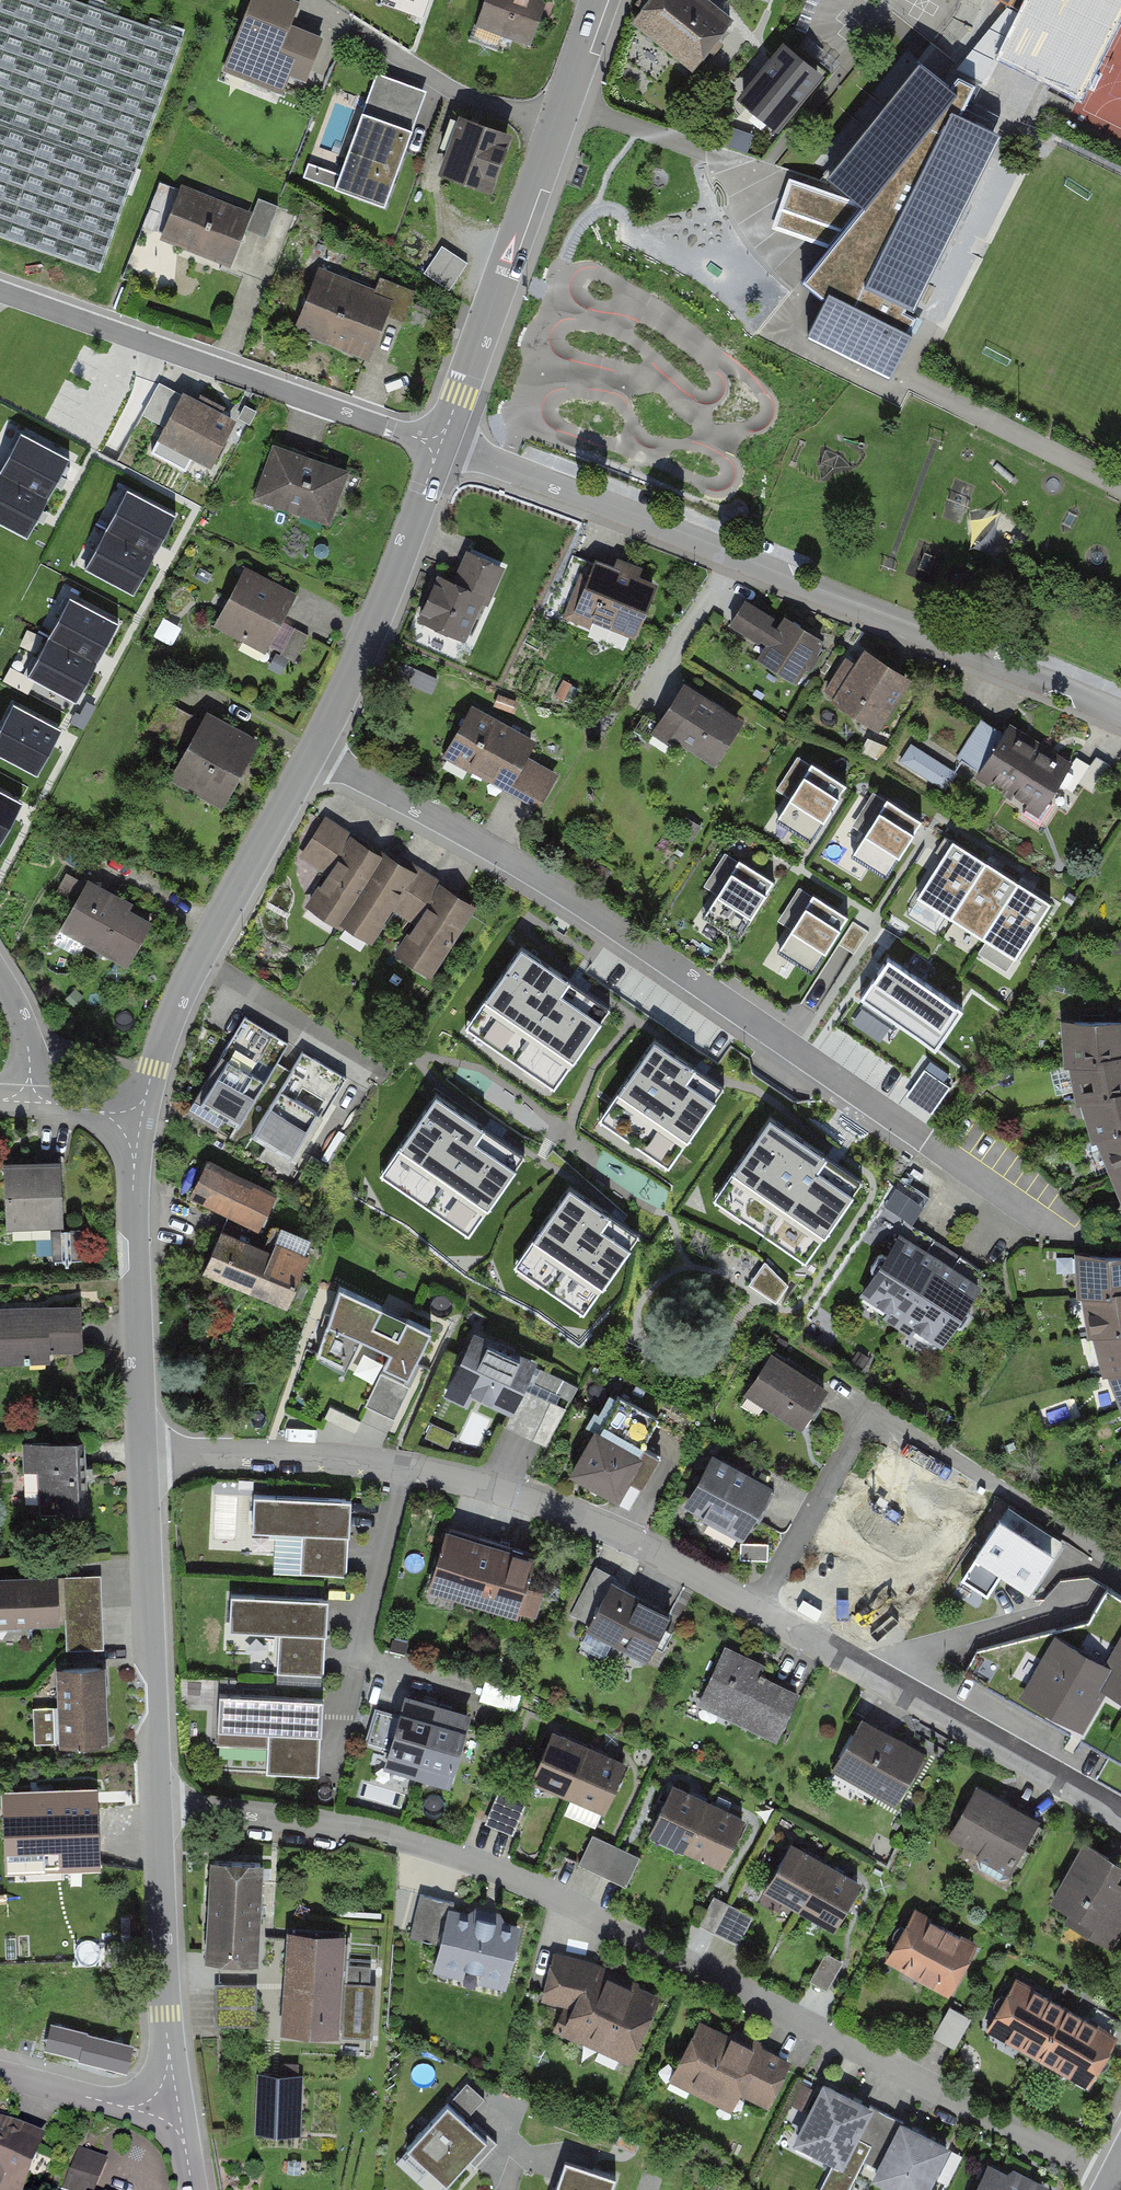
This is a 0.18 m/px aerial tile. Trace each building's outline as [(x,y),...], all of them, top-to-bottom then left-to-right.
[(66,0),(0,0),(0,236),(103,272),(183,40),(66,0)] [(554,0),(553,0),(485,0),(472,36),(533,59),(554,0)] [(719,0),(641,0),(630,14),(693,64),(734,12),(719,0)] [(1009,5),(1022,11),(1000,55),(1079,95),(1120,12),(1120,0),(1000,0),(1009,5)] [(323,29),(247,3),(230,55),(306,80),(323,29)] [(1069,117),(1120,143),(1120,14),(1069,117)] [(737,100),(775,133),(822,78),(783,46),(737,100)] [(960,112),(975,84),(959,75),(950,86),(920,61),(914,56),(819,172),(826,177),(837,185),(856,200),(862,204),(842,228),(829,244),(819,256),(801,280),(825,300),(808,335),(890,375),(912,332),(908,330),(915,312),(908,308),(998,131),(960,112)] [(387,205),(412,129),(361,112),(336,187),(387,205)] [(495,197),(513,138),(460,121),(441,180),(495,197)] [(862,204),(856,200),(788,176),(786,182),(779,206),(842,228),(862,204)] [(255,215),(172,184),(152,239),(235,269),(255,215)] [(842,228),(779,206),(772,226),(829,244),(842,228)] [(468,262),(441,245),(423,274),(450,291),(468,262)] [(318,273),(295,329),(366,360),(390,304),(318,273)] [(235,419),(185,393),(161,438),(211,464),(235,419)] [(60,424),(0,396),(0,454),(38,472),(60,424)] [(343,467),(273,442),(251,503),(321,528),(343,467)] [(176,538),(200,490),(108,444),(84,492),(176,538)] [(38,472),(0,454),(0,513),(15,520),(38,472)] [(152,585),(176,538),(84,492),(61,539),(152,585)] [(470,649),(504,562),(468,547),(433,634),(470,649)] [(634,642),(660,571),(593,547),(568,618),(634,642)] [(299,589),(245,562),(211,627),(266,655),(299,589)] [(114,664),(138,617),(47,570),(22,617),(114,664)] [(804,672),(822,641),(747,598),(729,629),(804,672)] [(114,664),(22,617),(0,660),(0,666),(89,711),(114,664)] [(914,675),(862,646),(829,706),(880,735),(914,675)] [(685,685),(650,735),(707,774),(742,725),(685,685)] [(531,738),(474,706),(443,763),(500,795),(531,738)] [(224,812),(264,735),(210,708),(170,785),(224,812)] [(1041,746),(1009,727),(984,769),(1016,788),(1041,746)] [(951,785),(961,765),(912,740),(902,759),(951,785)] [(1073,765),(1041,746),(1016,788),(1048,807),(1073,765)] [(805,773),(776,818),(812,841),(847,785),(811,762),(810,764),(798,756),(792,765),(805,773)] [(880,809),(851,854),(887,876),(923,820),(887,798),(886,800),(873,792),(868,801),(880,809)] [(333,929),(381,848),(326,815),(277,896),(333,929)] [(916,896),(949,916),(984,861),(952,840),(916,896)] [(379,957),(428,876),(381,848),(333,929),(379,957)] [(731,869),(703,914),(739,937),(774,881),(738,858),(737,860),(725,852),(719,862),(731,869)] [(949,916),(982,937),(1017,882),(984,861),(949,916)] [(379,957),(426,985),(474,903),(428,876),(379,957)] [(982,937),(1015,958),(1050,902),(1017,882),(982,937)] [(85,884),(60,928),(125,965),(150,920),(85,884)] [(805,904),(777,949),(812,971),(848,915),(812,893),(811,894),(799,887),(793,896),(805,904)] [(520,947),(473,1014),(561,1076),(599,1022),(559,994),(568,981),(520,947)] [(971,1008),(901,960),(868,1010),(937,1057),(971,1008)] [(231,1143),(288,1040),(245,1016),(188,1119),(231,1143)] [(1120,1060),(1120,1023),(1060,1023),(1069,1071),(1120,1060)] [(655,1040),(608,1106),(678,1155),(715,1103),(685,1082),(695,1068),(655,1040)] [(345,1075),(301,1049),(242,1150),(287,1176),(345,1075)] [(1120,1096),(1120,1060),(1069,1071),(1078,1107),(1120,1096)] [(437,1094),(390,1161),(478,1223),(516,1169),(476,1141),(485,1128),(437,1094)] [(1120,1136),(1120,1096),(1078,1107),(1094,1146),(1120,1136)] [(770,1119),(723,1186),(812,1248),(850,1194),(809,1166),(818,1152),(770,1119)] [(1120,1177),(1120,1136),(1094,1146),(1112,1182),(1120,1177)] [(58,1161),(2,1163),(4,1231),(61,1229),(58,1161)] [(204,1165),(188,1198),(255,1230),(271,1198),(204,1165)] [(1112,1182),(1120,1205),(1120,1177),(1112,1182)] [(570,1186),(522,1253),(592,1302),(629,1250),(600,1229),(610,1215),(570,1186)] [(751,1225),(741,1238),(794,1278),(804,1264),(751,1225)] [(220,1230),(203,1272),(284,1306),(301,1264),(220,1230)] [(984,1289),(899,1234),(856,1299),(941,1354),(984,1289)] [(1075,1257),(1079,1302),(1120,1297),(1120,1256),(1075,1257)] [(780,1301),(794,1280),(765,1261),(751,1282),(780,1301)] [(438,1334),(340,1291),(312,1355),(410,1398),(438,1334)] [(1079,1302),(1090,1341),(1120,1334),(1120,1297),(1079,1302)] [(0,1310),(0,1363),(84,1361),(83,1308),(0,1310)] [(536,1360),(476,1334),(448,1396),(508,1423),(536,1360)] [(1090,1341),(1106,1381),(1120,1376),(1120,1334),(1090,1341)] [(831,1387),(775,1351),(743,1398),(800,1435),(831,1387)] [(1106,1381),(1120,1415),(1120,1376),(1106,1381)] [(609,1384),(569,1463),(623,1490),(662,1411),(609,1384)] [(772,1476),(710,1441),(679,1497),(741,1532),(772,1476)] [(82,1507),(81,1447),(28,1448),(29,1508),(82,1507)] [(352,1503),(256,1496),(253,1536),(303,1539),(300,1575),(347,1578),(352,1503)] [(1053,1553),(998,1520),(969,1567),(1025,1600),(1053,1553)] [(474,1538),(443,1529),(425,1591),(456,1600),(474,1538)] [(505,1547),(474,1538),(456,1600),(487,1609),(505,1547)] [(745,1539),(742,1555),(769,1560),(772,1544),(745,1539)] [(536,1556),(505,1547),(487,1609),(517,1618),(536,1556)] [(0,1580),(0,1627),(60,1624),(58,1577),(0,1580)] [(101,1579),(65,1581),(68,1652),(105,1650),(101,1579)] [(672,1610),(611,1583),(587,1637),(647,1665),(672,1610)] [(328,1605),(231,1598),(229,1636),(281,1640),(278,1676),(323,1679),(328,1605)] [(1076,1733),(1096,1696),(1120,1709),(1120,1627),(1118,1625),(1095,1666),(1049,1641),(1016,1701),(1076,1733)] [(804,1688),(722,1651),(698,1706),(779,1742),(804,1688)] [(108,1743),(105,1667),(56,1669),(59,1745),(108,1743)] [(326,1708),(217,1700),(214,1736),(270,1740),(267,1778),(321,1782),(326,1708)] [(437,1712),(406,1703),(386,1769),(416,1779),(437,1712)] [(54,1710),(31,1711),(33,1746),(56,1745),(54,1710)] [(468,1722),(437,1712),(416,1779),(448,1788),(468,1722)] [(927,1752),(861,1717),(833,1769),(899,1804),(927,1752)] [(592,1746),(552,1728),(529,1778),(569,1796),(592,1746)] [(631,1764),(592,1746),(569,1796),(609,1814),(631,1764)] [(705,1799),(668,1783),(647,1830),(684,1846),(705,1799)] [(1049,1824),(976,1783),(945,1838),(1018,1879),(1049,1824)] [(94,1787),(5,1791),(8,1868),(97,1864),(94,1787)] [(528,1802),(500,1791),(489,1821),(517,1831),(528,1802)] [(742,1815),(705,1799),(684,1846),(721,1863),(742,1815)] [(643,1852),(598,1831),(583,1863),(628,1884),(643,1852)] [(826,1862),(790,1842),(767,1885),(803,1905),(826,1862)] [(1085,1842),(1047,1910),(1113,1945),(1120,1930),(1120,1862),(1085,1842)] [(263,1866),(212,1862),(204,1967),(255,1971),(263,1866)] [(863,1882),(826,1862),(803,1905),(840,1925),(863,1882)] [(738,1938),(751,1911),(716,1894),(703,1921),(738,1938)] [(524,1926),(441,1905),(423,1977),(506,1998),(524,1926)] [(984,1946),(915,1907),(881,1968),(950,2007),(984,1946)] [(345,1933),(288,1929),(280,2035),(337,2040),(345,1933)] [(834,1989),(851,1957),(832,1947),(815,1979),(834,1989)] [(632,2071),(663,1996),(588,1966),(558,2040),(632,2071)] [(1067,2000),(1015,1973),(984,2030),(1036,2057),(1067,2000)] [(1118,2027),(1067,2000),(1036,2057),(1088,2085),(1118,2027)] [(958,2045),(976,2013),(957,2003),(940,2034),(958,2045)] [(792,2062),(696,2017),(666,2081),(762,2126),(792,2062)] [(135,2042),(48,2023),(42,2051),(129,2070),(135,2042)] [(837,2159),(870,2097),(824,2073),(791,2135),(837,2159)] [(297,2135),(298,2077),(258,2076),(257,2134),(297,2135)] [(471,2111),(485,2093),(468,2080),(454,2098),(471,2111)] [(403,2157),(438,2189),(448,2189),(490,2145),(449,2107),(403,2157)] [(947,2137),(899,2115),(873,2173),(909,2189),(923,2189),(947,2137)] [(0,2118),(0,2189),(27,2189),(48,2137),(0,2118)] [(101,2156),(75,2146),(59,2188),(65,2189),(88,2189),(101,2156)] [(617,2171),(561,2154),(550,2189),(611,2189),(617,2171)] [(1043,2187),(986,2158),(970,2189),(1042,2189),(1043,2187)]
